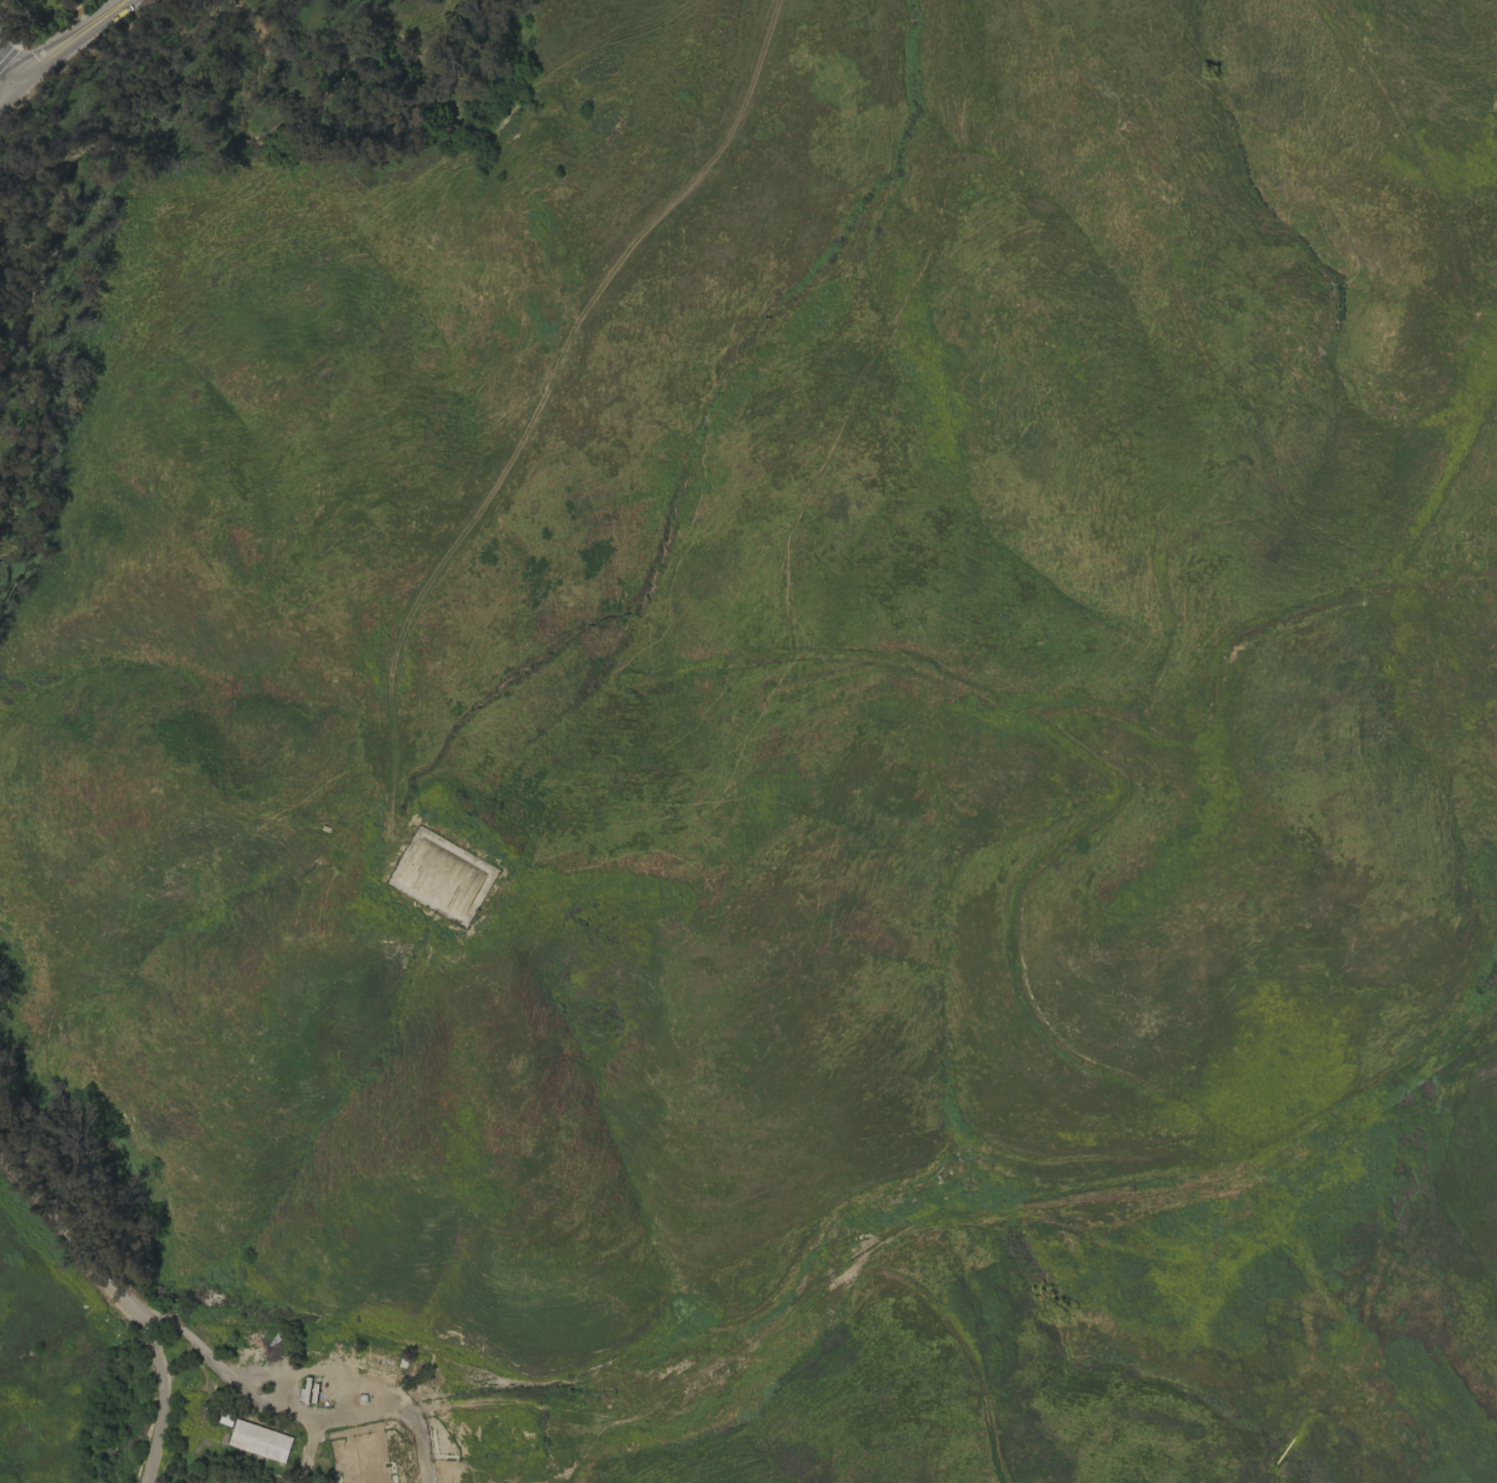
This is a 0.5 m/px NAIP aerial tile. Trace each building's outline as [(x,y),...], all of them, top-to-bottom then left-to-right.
[(228,1446),(284,1462),(292,1436),(235,1420),(228,1446)]
